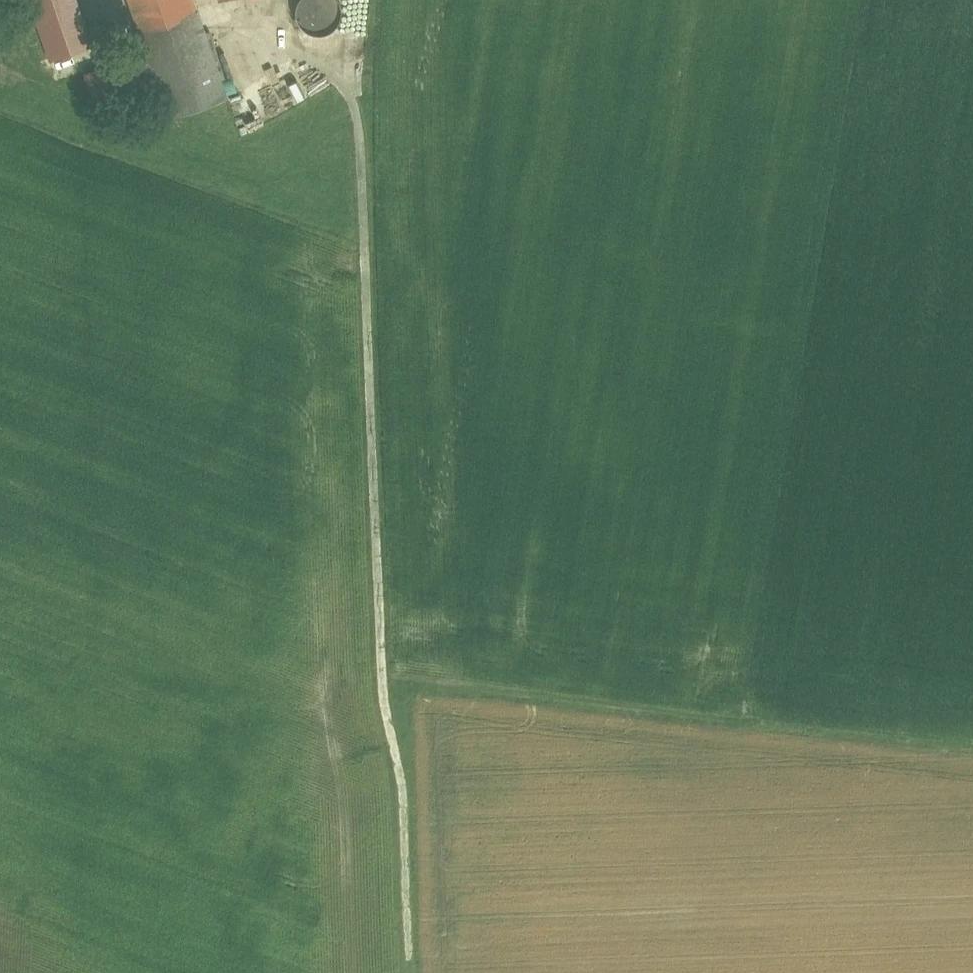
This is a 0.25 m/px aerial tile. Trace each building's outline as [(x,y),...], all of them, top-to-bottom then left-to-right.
[(98,46),(85,0),(69,0),(41,8),(55,59),(98,46)] [(290,6),(306,13),(326,8),(332,0),(288,0),(290,6)] [(178,112),(236,95),(216,28),(191,35),(190,29),(189,29),(187,21),(168,26),(171,35),(159,38),(161,46),(94,66),(104,102),(169,83),(178,112)]
